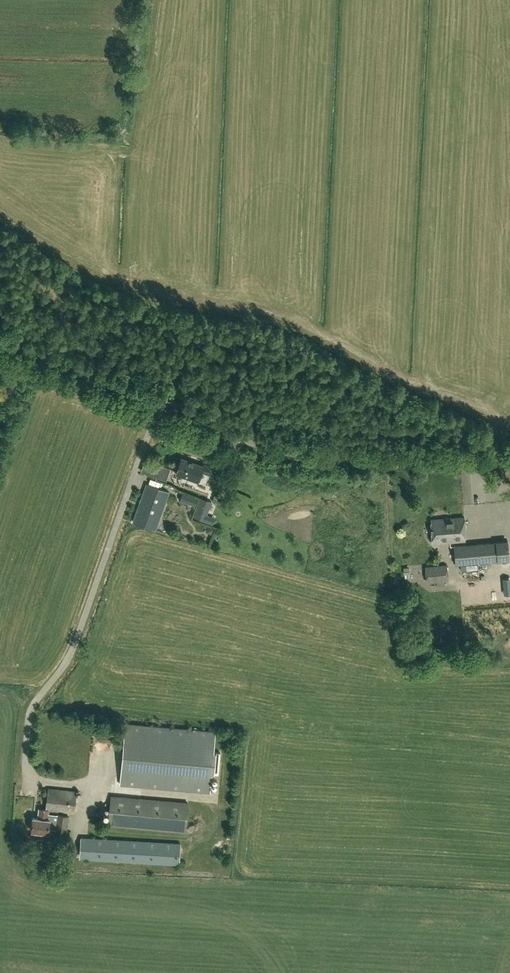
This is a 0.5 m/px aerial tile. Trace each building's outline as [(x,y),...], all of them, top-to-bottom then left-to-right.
[(203,466),(181,458),(176,473),(198,481),(203,466)] [(167,481),(171,469),(161,465),(156,477),(167,481)] [(133,522),(155,530),(169,492),(146,484),(133,522)] [(180,500),(196,506),(199,498),(183,492),(180,500)] [(214,520),(220,500),(213,498),(207,518),(214,520)] [(209,506),(199,502),(194,517),(204,521),(209,506)] [(464,516),(430,519),(432,542),(466,540),(464,516)] [(496,542),(454,546),(455,564),(481,562),(482,567),(491,566),(491,561),(497,560),(497,561),(509,559),(508,541),(496,542)] [(447,565),(425,567),(427,581),(448,579),(447,565)] [(125,724),(120,784),(210,792),(212,774),(215,774),(217,752),(214,752),(215,732),(125,724)] [(114,745),(115,732),(101,730),(100,744),(114,745)] [(32,831),(48,832),(48,827),(56,828),(56,830),(67,831),(68,815),(57,814),(49,814),(49,810),(73,813),(76,791),(47,788),(45,809),(39,809),(38,818),(33,818),(32,831)] [(185,832),(188,803),(111,796),(108,825),(185,832)] [(180,844),(81,838),(79,858),(179,864),(180,844)]
